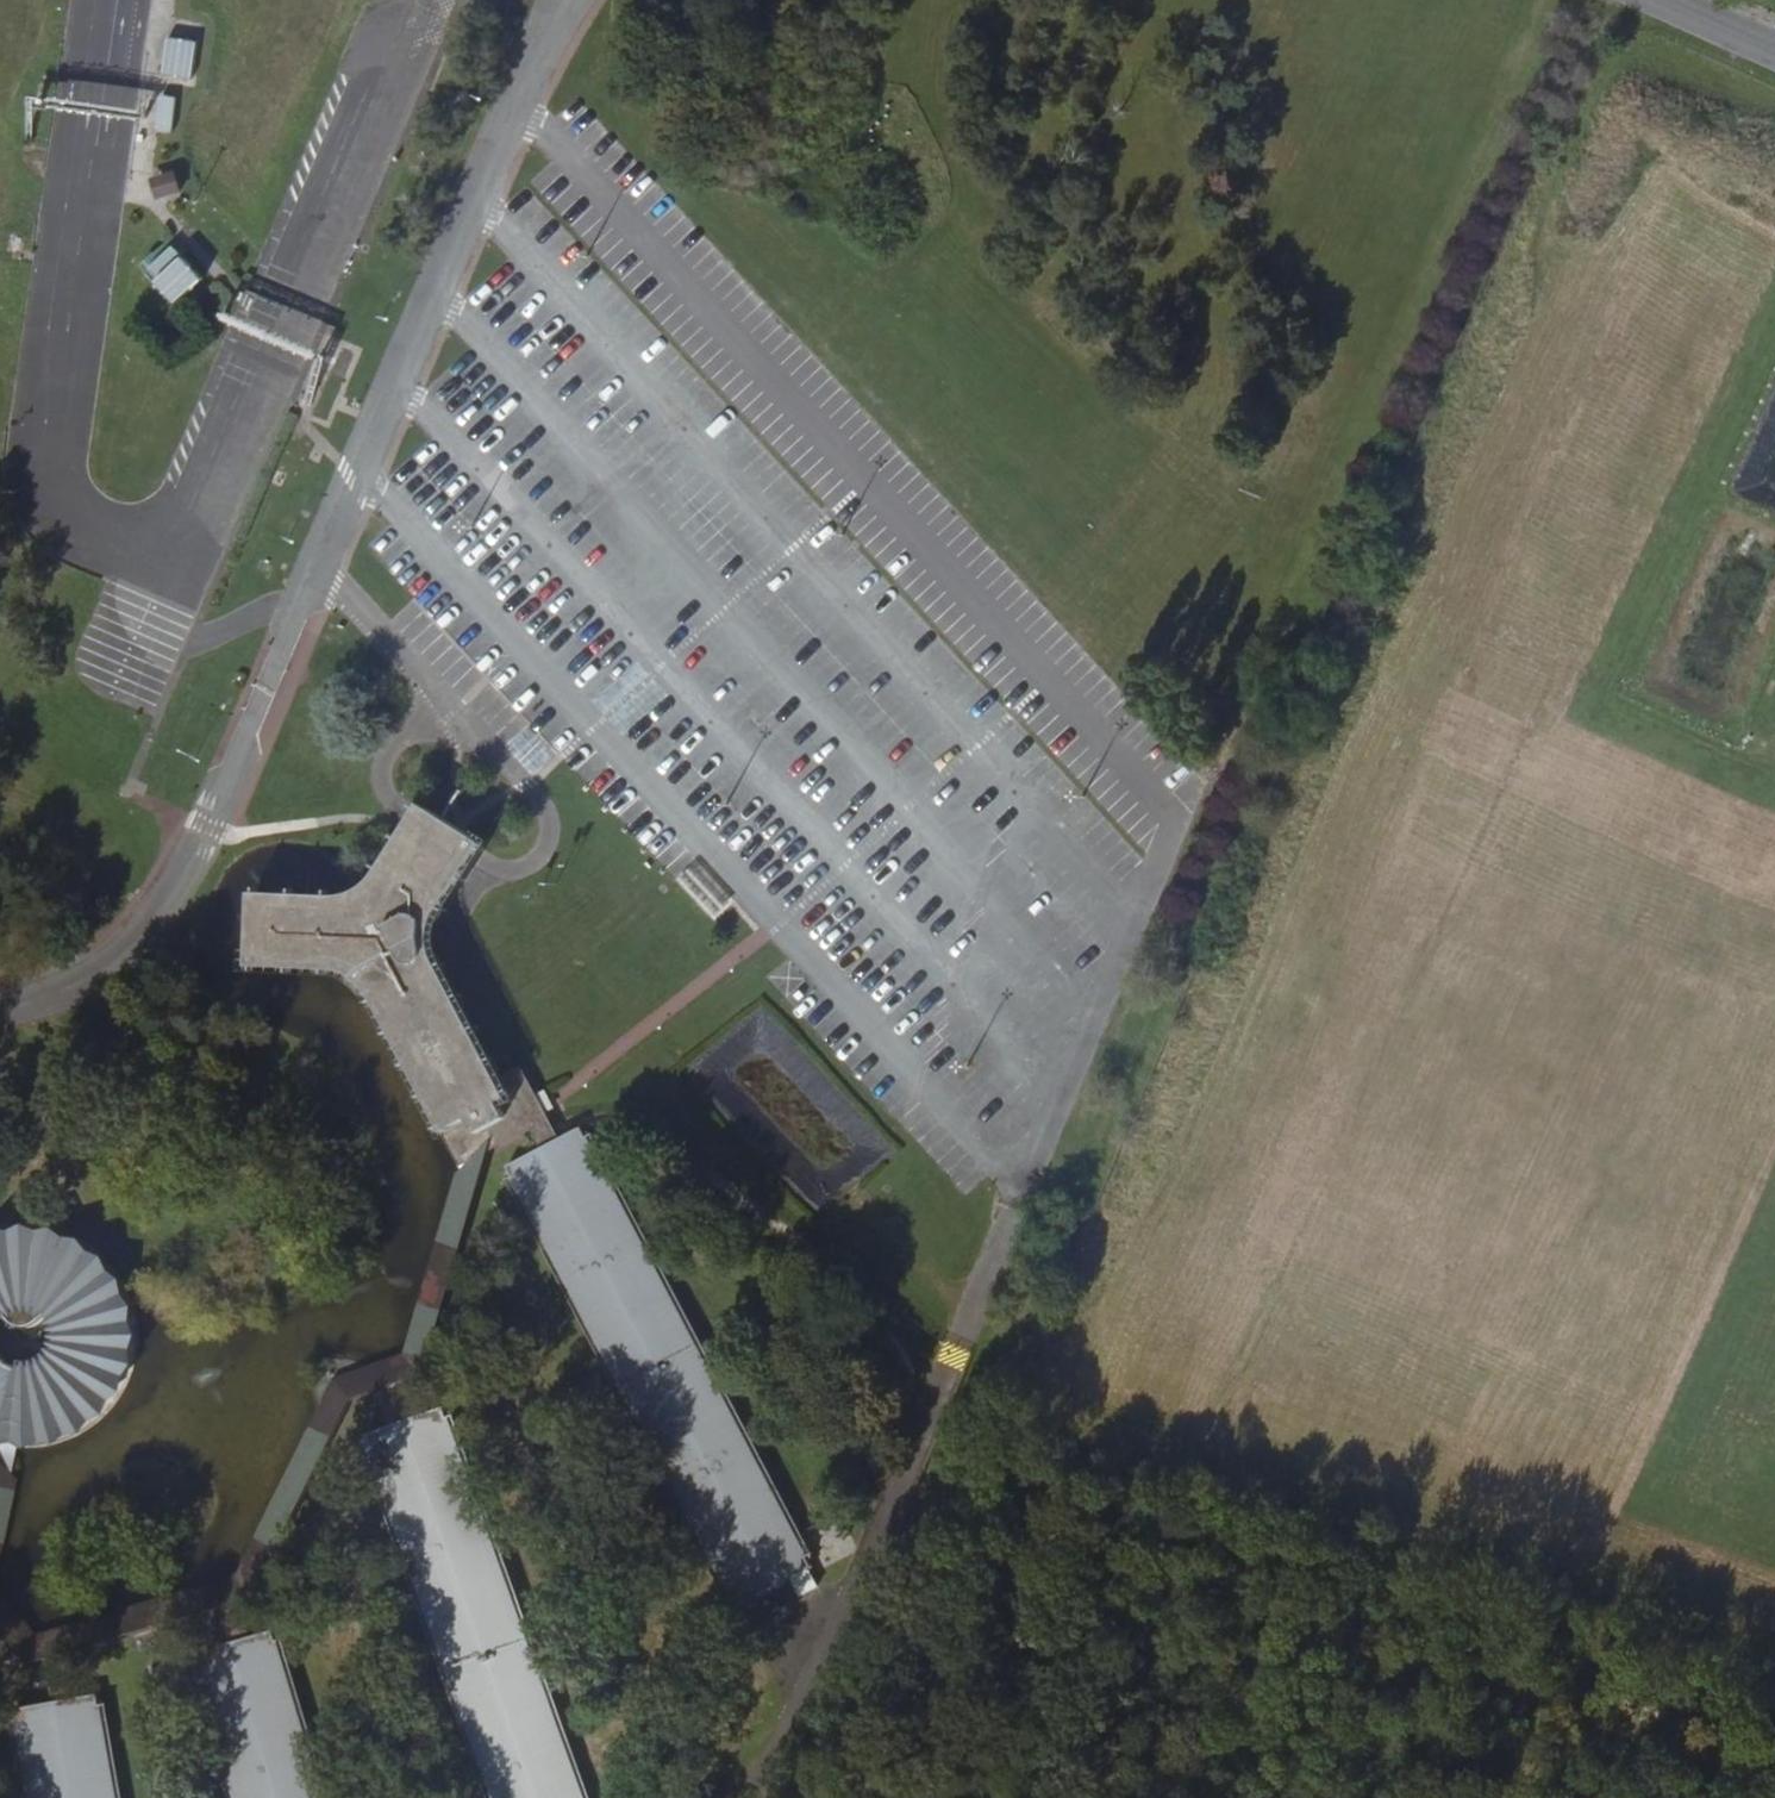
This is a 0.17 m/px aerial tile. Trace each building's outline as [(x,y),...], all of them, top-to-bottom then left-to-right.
[(247,971),(330,977),(344,978),(352,984),(362,991),(369,1001),(439,1130),(459,1121),(465,1134),(499,1118),(491,1104),(511,1093),(504,1079),(445,970),(439,955),(436,941),(438,934),(441,921),(451,903),(485,846),(457,831),(439,820),(420,809),(409,829),(380,879),(370,890),(355,896),(334,898),(249,895),(247,971)] [(459,1121),(439,1130),(456,1167),(492,1151),(528,1135),(539,1156),(561,1144),(542,1105),(523,1070),(504,1079),(511,1093),(491,1104),(499,1118),(465,1134),(459,1121)] [(561,1144),(539,1156),(508,1172),(738,1607),(743,1605),(812,1568),(581,1133),(561,1144)] [(456,1167),(424,1342),(397,1352),(356,1366),(339,1401),(258,1562),(59,1623),(11,1566),(40,1441),(44,1426),(20,1420),(15,1431),(2,1464),(0,1463),(0,1485),(2,1485),(0,1492),(0,1624),(22,1660),(46,1653),(59,1715),(81,1710),(68,1648),(218,1605),(232,1651),(254,1642),(239,1596),(278,1582),(375,1389),(386,1384),(399,1429),(422,1420),(405,1377),(452,1359),(492,1151),(456,1167)] [(15,1431),(20,1420),(44,1426),(71,1424),(89,1416),(109,1403),(122,1391),(130,1375),(137,1361),(142,1344),(145,1328),(146,1318),(144,1302),(140,1287),(134,1277),(126,1265),(119,1258),(107,1247),(92,1235),(68,1225),(42,1222),(25,1225),(10,1229),(0,1233),(0,1425),(15,1431)] [(422,1420),(399,1429),(364,1442),(489,1797),(584,1797),(441,1413),(422,1420)] [(254,1642),(232,1651),(195,1662),(236,1797),(323,1797),(274,1637),(254,1642)] [(81,1710),(59,1715),(20,1719),(35,1797),(121,1797),(104,1706),(81,1710)]
